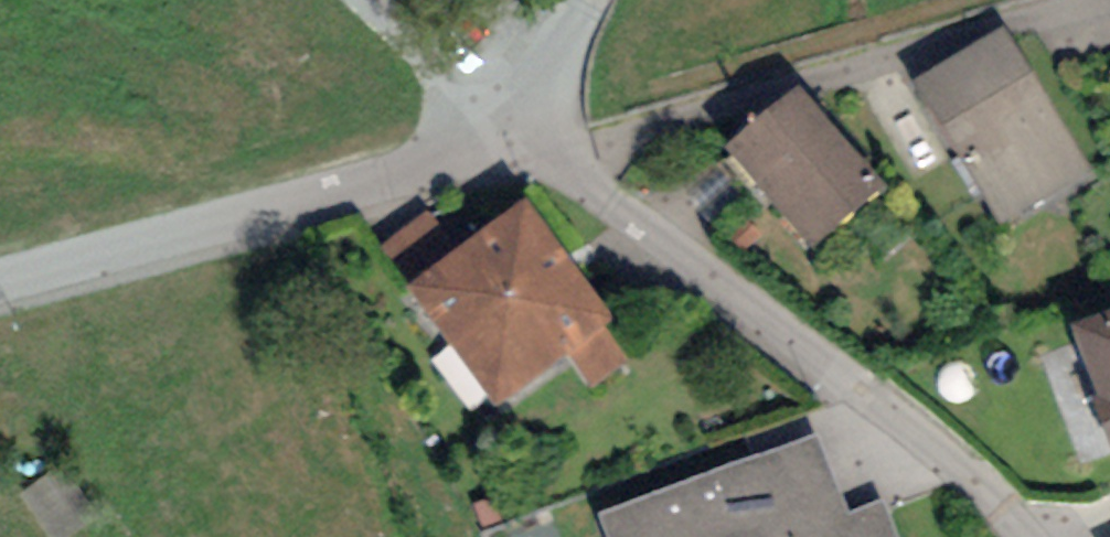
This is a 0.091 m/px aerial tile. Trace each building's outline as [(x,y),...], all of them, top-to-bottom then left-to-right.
[(1002,28),(914,81),(1002,226),(1090,173),(1002,28)] [(887,185),(801,84),(727,146),(813,247),(887,185)] [(618,317),(520,197),(456,248),(410,286),(404,290),(498,406),(568,350),(598,387),(630,361),(604,329),(618,317)] [(410,286),(456,248),(426,211),(380,249),(410,286)] [(1070,324),(1096,394),(1092,396),(1109,443),(1109,309),(1070,324)] [(602,513),(611,536),(898,536),(884,501),(852,513),(820,430),(602,513)]
